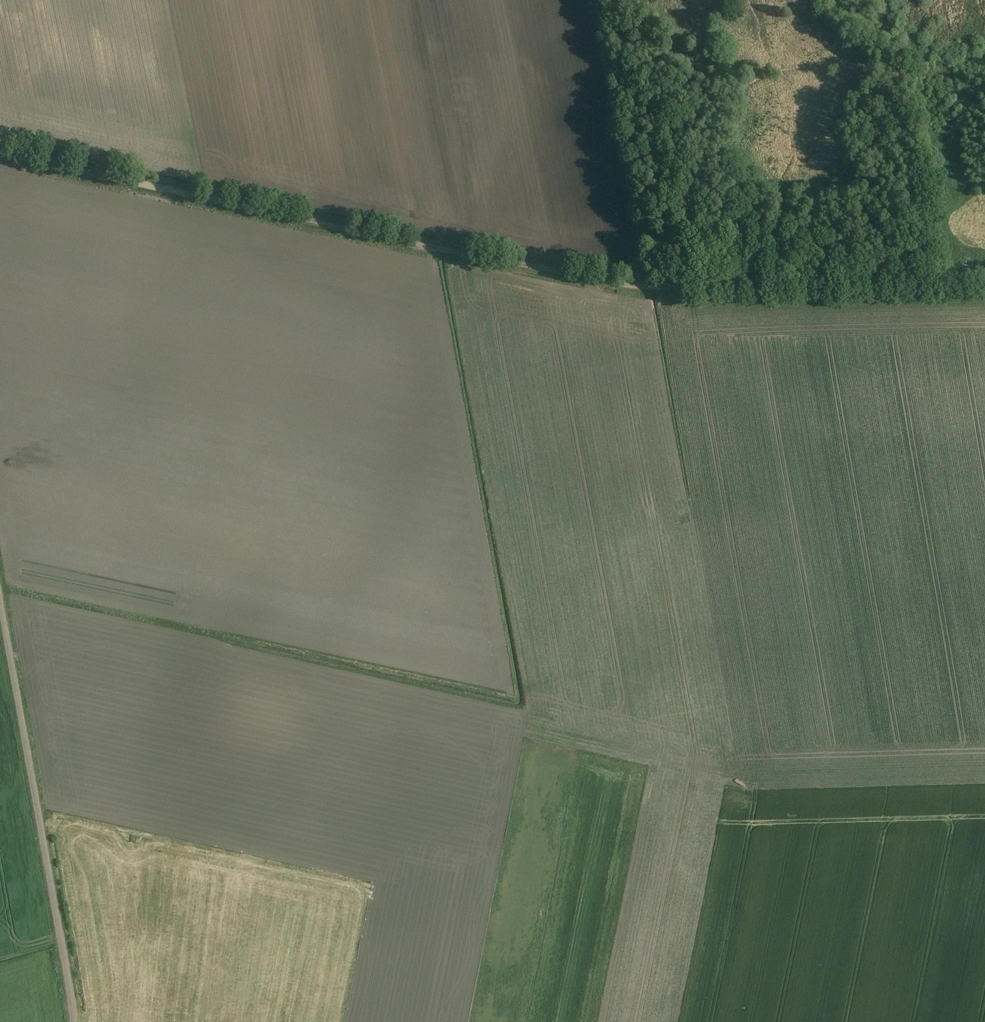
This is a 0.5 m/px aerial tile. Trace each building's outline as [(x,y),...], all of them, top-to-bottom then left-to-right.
[(196,851),(206,853),(208,845),(197,843),(196,851)] [(212,872),(213,863),(202,861),(200,870),(212,872)] [(50,950),(41,953),(44,962),(53,959),(50,950)]
